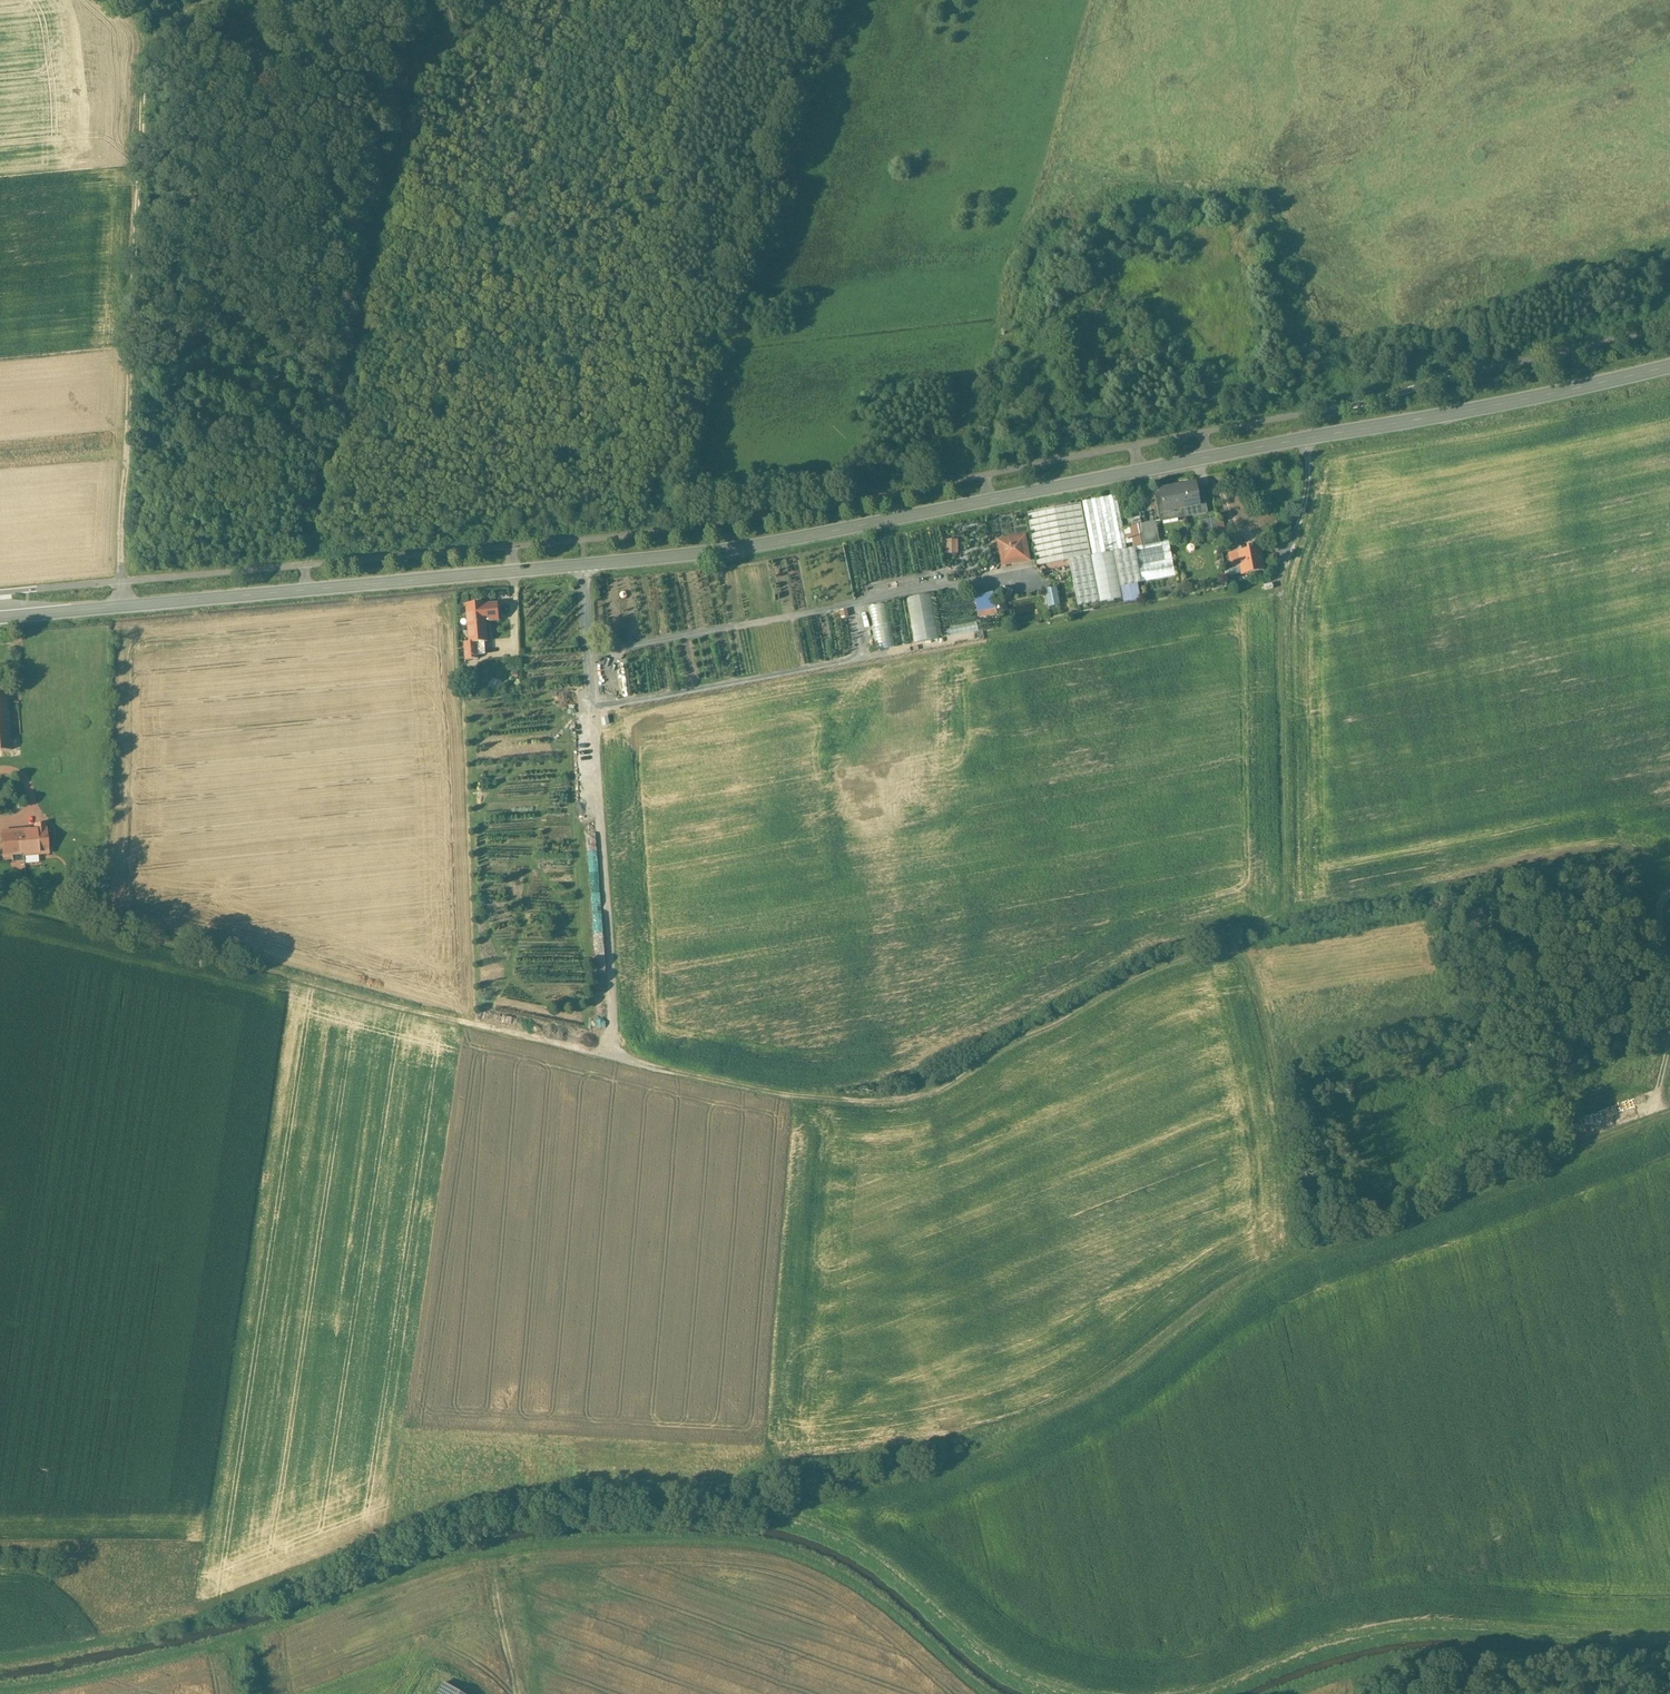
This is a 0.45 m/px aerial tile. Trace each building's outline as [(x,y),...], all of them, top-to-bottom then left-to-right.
[(1195,485),(1178,488),(1182,508),(1184,508),(1204,504),(1201,487),(1196,488),(1195,485)] [(1185,517),(1184,508),(1182,508),(1178,488),(1160,492),(1161,495),(1156,496),(1161,521),(1185,517)] [(1082,501),(1082,502),(1092,555),(1127,549),(1116,495),(1082,501)] [(1119,587),(1121,587),(1137,584),(1142,583),(1142,582),(1136,552),(1135,547),(1127,549),(1092,555),(1082,502),(1027,513),(1037,566),(1068,560),(1077,606),(1099,602),(1121,598),(1119,587)] [(1215,518),(1199,522),(1202,535),(1218,532),(1215,518)] [(1138,525),(1142,546),(1160,543),(1155,521),(1138,525)] [(1142,546),(1138,525),(1131,526),(1136,547),(1142,546)] [(1025,536),(998,541),(1002,566),(1029,561),(1025,536)] [(962,553),(961,539),(949,539),(949,553),(962,553)] [(1169,545),(1136,552),(1142,582),(1175,576),(1169,545)] [(1259,547),(1228,553),(1231,567),(1240,565),(1242,575),(1264,571),(1259,547)] [(1140,599),(1137,584),(1121,587),(1124,602),(1140,599)] [(1059,604),(1056,588),(1046,590),(1049,606),(1059,604)] [(996,609),(993,592),(973,595),(976,612),(996,609)] [(931,595),(906,599),(914,644),(939,639),(931,595)] [(1018,622),(1040,619),(1037,601),(1015,605),(1018,622)] [(485,603),(466,605),(469,643),(477,642),(477,643),(484,643),(488,642),(486,618),(499,617),(498,604),(485,605),(485,603)] [(887,604),(869,607),(876,650),(894,647),(887,604)] [(477,643),(477,642),(469,643),(464,643),(465,660),(479,659),(478,656),(477,643)] [(0,694),(0,751),(11,750),(6,693),(0,694)] [(47,853),(44,824),(35,825),(35,829),(1,833),(3,857),(47,853)] [(438,1693),(463,1693),(444,1683),(438,1693)]
